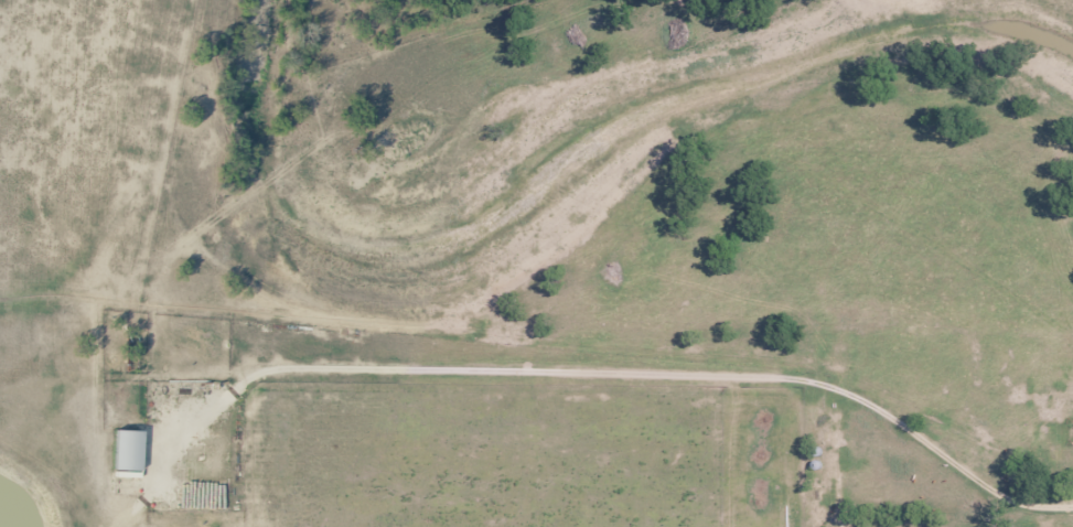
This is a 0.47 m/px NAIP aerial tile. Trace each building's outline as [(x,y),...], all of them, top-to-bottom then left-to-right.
[(137,470),(137,429),(109,429),(109,470),(137,470)]
